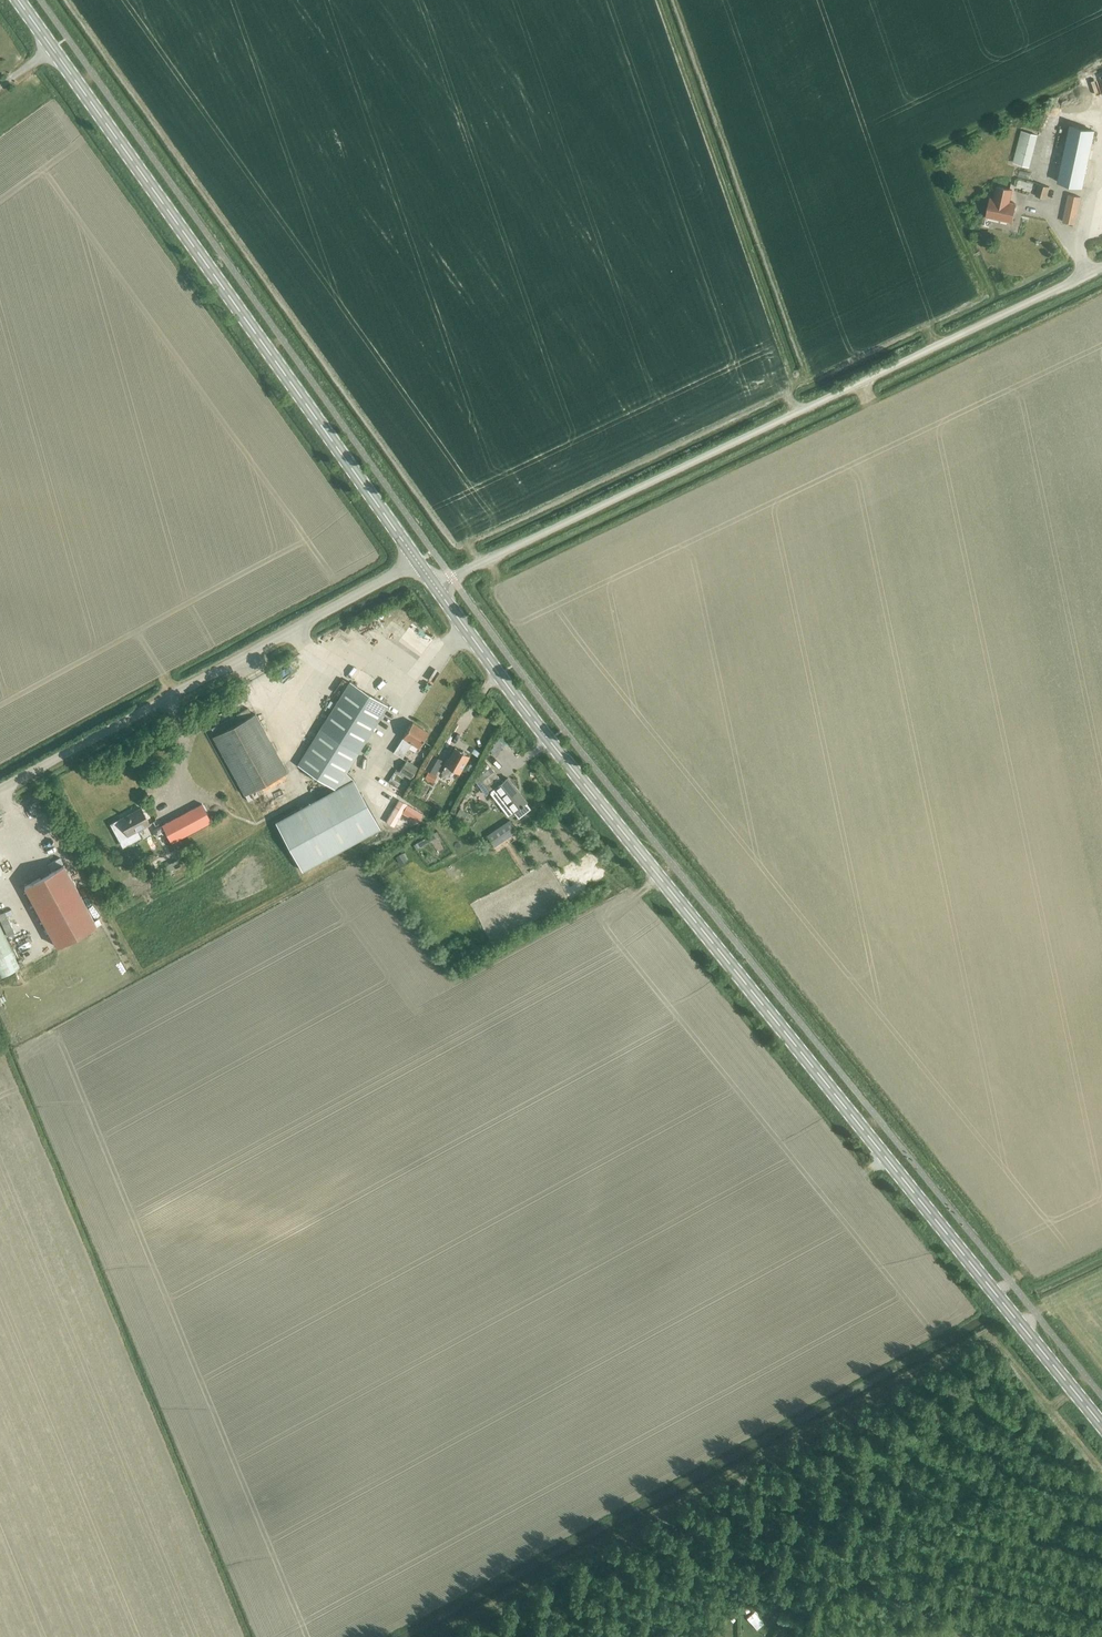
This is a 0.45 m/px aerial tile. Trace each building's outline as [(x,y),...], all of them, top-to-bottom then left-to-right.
[(1058,181),(1082,186),(1094,131),(1070,125),(1058,181)] [(1037,135),(1024,131),(1016,163),(1029,166),(1037,135)] [(1036,195),(1047,197),(1050,186),(1039,183),(1036,195)] [(1015,203),(1008,201),(1010,189),(997,186),(994,198),(990,197),(986,216),(1011,222),(1015,203)] [(1063,221),(1074,224),(1080,196),(1068,194),(1063,221)] [(308,678),(321,674),(316,661),(303,665),(308,678)] [(350,682),(297,765),(336,789),(387,705),(350,682)] [(308,712),(315,702),(311,698),(303,708),(308,712)] [(213,736),(248,802),(258,796),(255,789),(286,772),(254,714),(213,736)] [(412,722),(392,752),(404,759),(414,744),(418,747),(428,732),(412,722)] [(452,769),(459,772),(469,755),(455,747),(448,758),(446,757),(443,763),(445,765),(441,772),(447,776),(452,769)] [(425,778),(433,782),(437,775),(435,774),(441,762),(435,759),(425,778)] [(403,775),(409,778),(417,767),(405,760),(398,771),(400,772),(398,775),(401,778),(403,775)] [(493,772),(481,781),(490,792),(494,789),(500,796),(497,798),(499,801),(502,799),(513,812),(513,811),(518,817),(530,808),(525,802),(526,801),(508,778),(502,783),(493,772)] [(302,870),(380,827),(353,778),(337,787),(336,789),(335,788),(275,821),(302,870)] [(399,799),(386,821),(394,825),(402,812),(417,821),(422,813),(413,808),(411,811),(405,807),(406,804),(399,799)] [(162,825),(171,842),(211,821),(201,803),(162,825)] [(141,808),(111,824),(120,840),(150,823),(141,808)] [(510,821),(487,836),(494,846),(517,831),(510,821)] [(24,886),(57,947),(97,925),(64,865),(24,886)] [(12,951),(0,927),(0,957),(12,951)]
